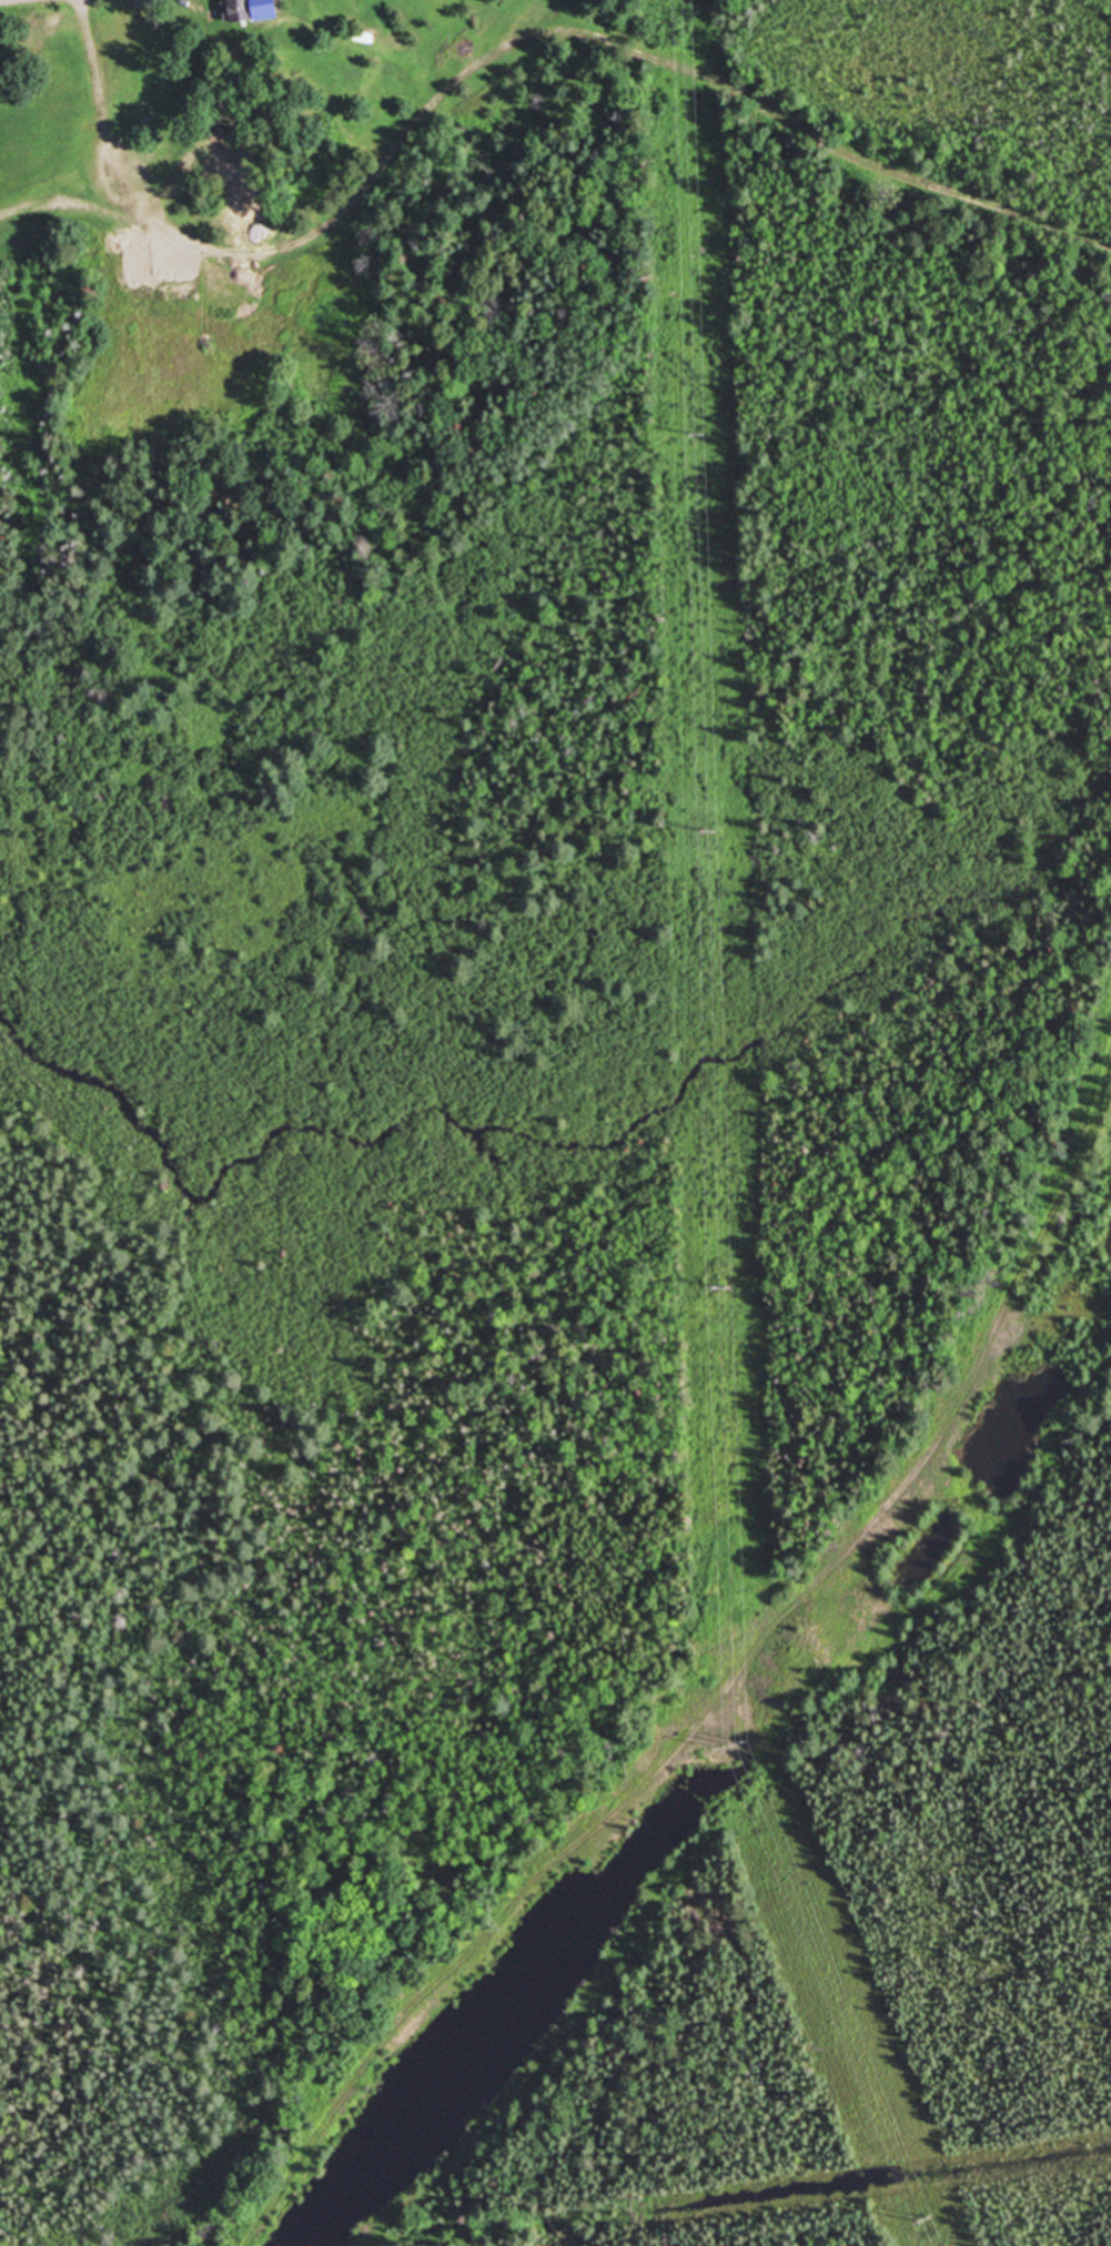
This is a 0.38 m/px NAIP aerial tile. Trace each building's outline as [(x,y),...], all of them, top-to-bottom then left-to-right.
[(231,24),(278,19),(277,0),(229,0),(231,24)] [(355,45),(376,45),(376,35),(355,35),(355,45)] [(234,131),(215,131),(215,144),(234,144),(234,131)]
